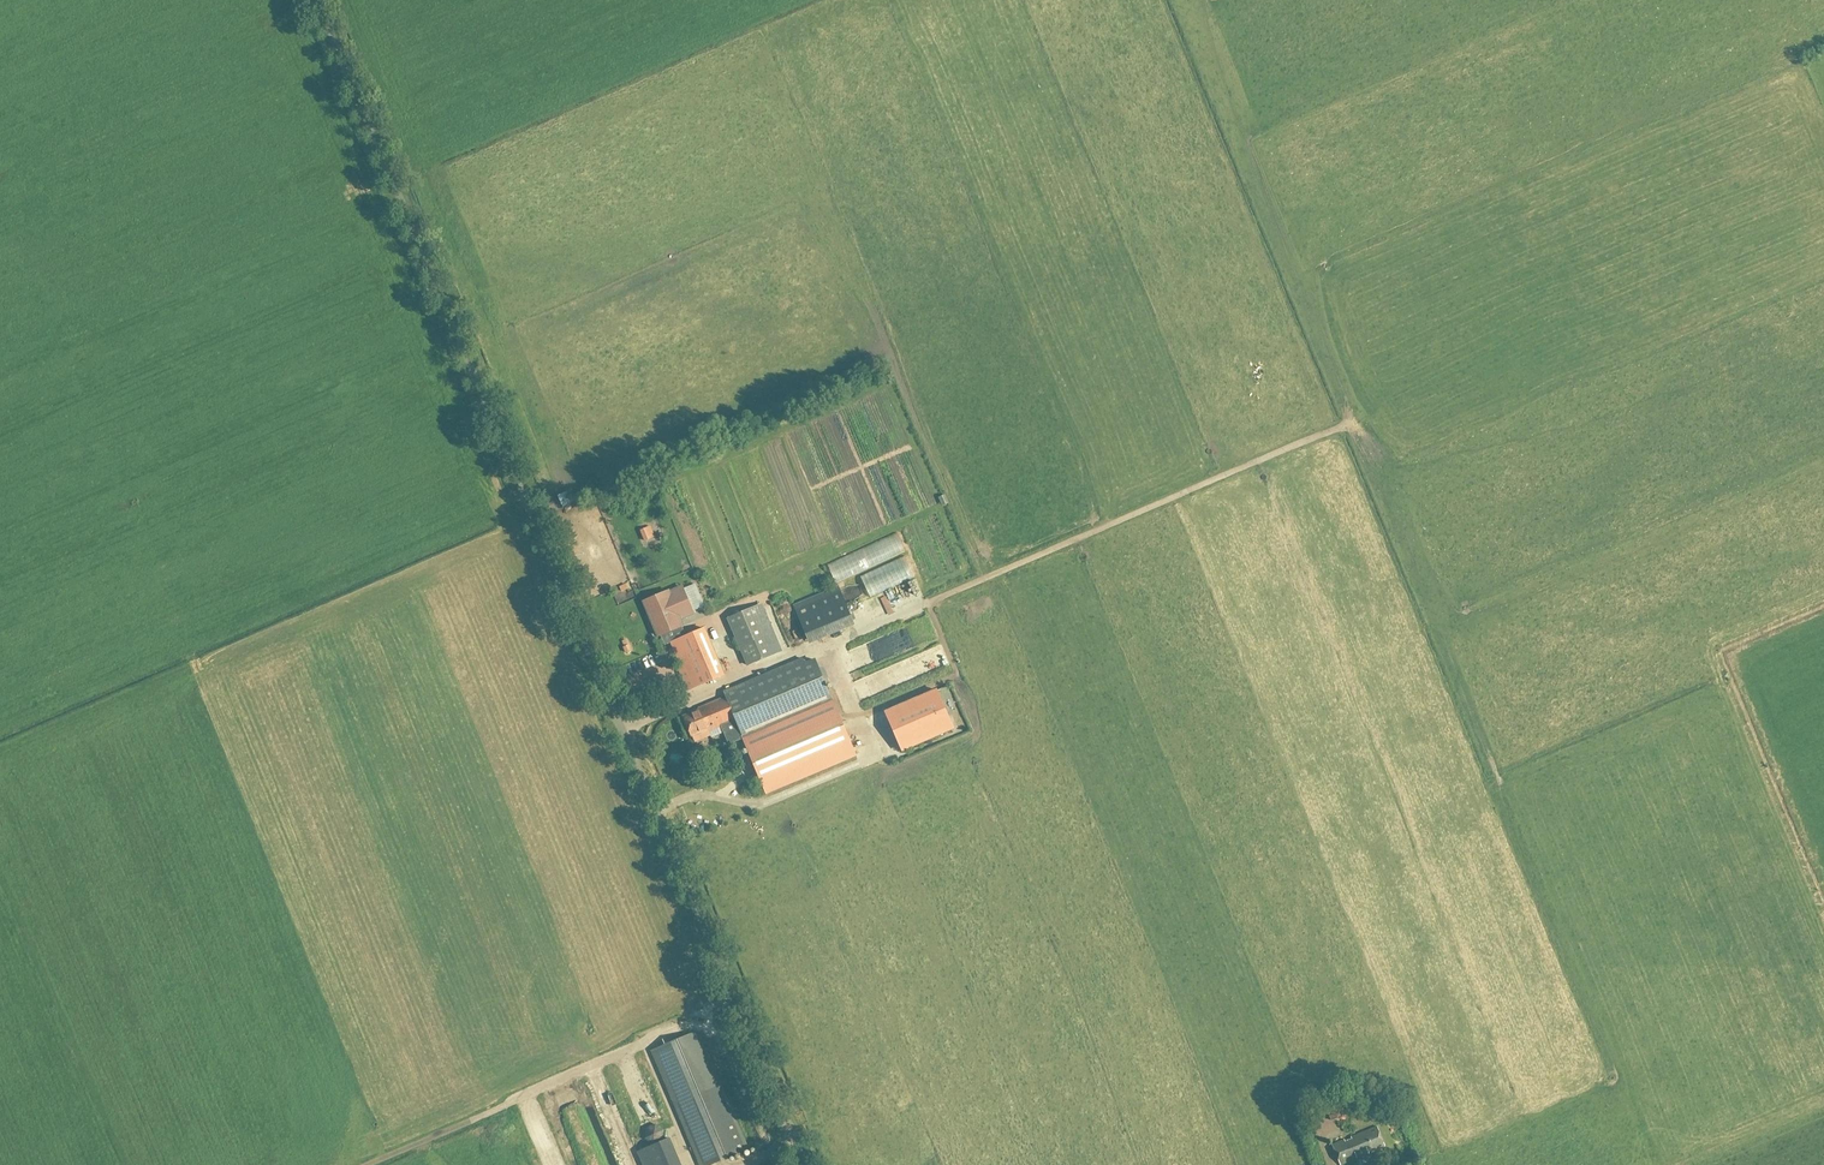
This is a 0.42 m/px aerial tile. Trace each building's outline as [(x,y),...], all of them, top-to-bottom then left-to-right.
[(784,410),(781,416),(786,418),(788,418),(788,417),(790,412),(784,410)] [(549,495),(559,491),(556,484),(546,488),(549,495)] [(556,496),(557,496),(561,507),(571,503),(568,496),(566,492),(556,496)] [(639,530),(644,542),(651,539),(646,528),(639,530)] [(862,546),(823,564),(829,579),(869,562),(862,546)] [(671,643),(686,637),(679,619),(693,613),(682,588),(668,594),(667,591),(644,601),(659,636),(660,636),(664,645),(671,643)] [(839,588),(794,607),(807,640),(852,622),(839,588)] [(762,604),(726,619),(747,667),(782,652),(762,604)] [(671,643),(681,668),(678,669),(687,691),(724,676),(704,629),(686,637),(671,643)] [(630,651),(625,640),(621,642),(623,647),(622,648),(624,654),(630,651)] [(868,663),(884,654),(877,641),(861,650),(868,663)] [(849,662),(859,657),(856,651),(846,656),(849,662)] [(815,660),(805,665),(803,660),(723,693),(727,700),(720,703),(719,700),(698,709),(698,710),(682,717),(691,737),(692,737),(694,742),(710,736),(708,732),(721,726),(729,745),(743,739),(832,701),(815,660)] [(631,674),(625,663),(617,668),(623,678),(631,674)] [(936,690),(885,712),(902,751),(953,729),(936,690)] [(854,754),(832,701),(743,739),(765,792),(854,754)] [(718,1081),(698,1031),(652,1050),(700,1164),(711,1164),(748,1149),(718,1081)] [(1339,1102),(1325,1108),(1327,1112),(1331,1121),(1345,1116),(1339,1102)] [(653,1146),(663,1142),(665,1131),(656,1124),(645,1128),(644,1139),(653,1146)] [(1344,1140),(1332,1145),(1340,1164),(1341,1164),(1386,1147),(1377,1126),(1351,1137),(1352,1141),(1346,1143),(1344,1140)] [(653,1146),(637,1153),(642,1164),(681,1164),(669,1139),(663,1142),(653,1146)]
